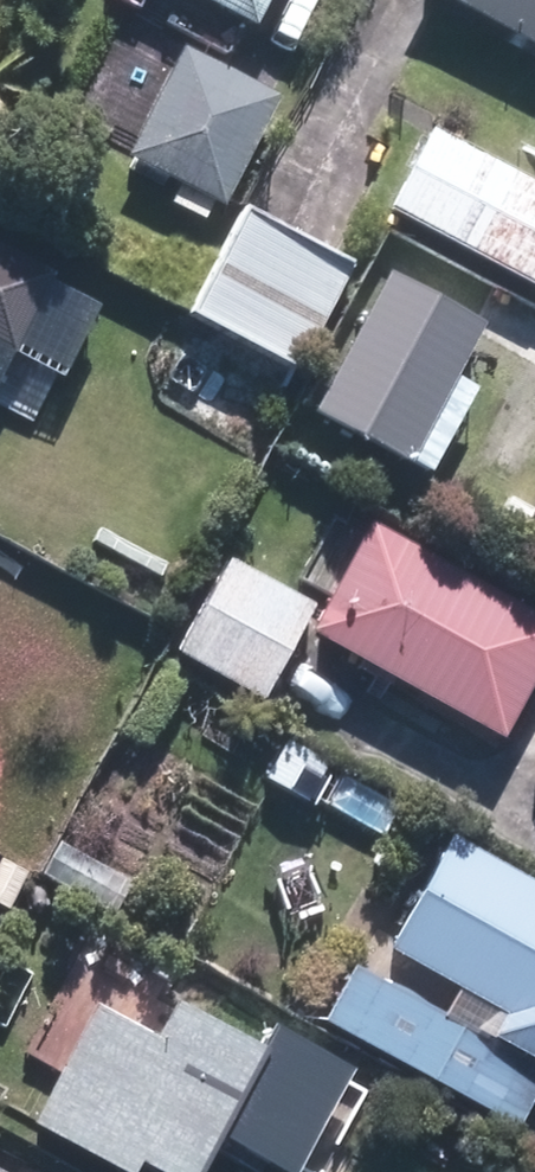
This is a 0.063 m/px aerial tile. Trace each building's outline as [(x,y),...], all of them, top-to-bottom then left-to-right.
[(237,22),(249,0),(195,0),(237,22)] [(534,51),(534,0),(442,0),(534,51)] [(269,97),(176,48),(119,155),(212,205),(269,97)] [(388,198),(532,276),(534,271),(534,177),(430,120),(388,198)] [(243,206),(190,306),(291,360),(345,261),(243,206)] [(0,257),(0,350),(2,351),(41,279),(0,257)] [(387,266),(315,404),(408,453),(481,315),(387,266)] [(300,630),(488,739),(534,658),(534,626),(360,526),(300,630)] [(298,607),(220,563),(171,651),(248,695),(298,607)] [(315,1022),(505,1128),(534,1074),(534,890),(442,838),(381,948),(498,1012),(481,1043),(345,968),(315,1022)] [(141,1165),(155,1171),(204,1171),(225,1132),(270,1051),(186,1006),(166,1042),(104,1006),(37,1124),(120,1171),(137,1171),(141,1165)] [(270,1051),(225,1132),(297,1171),(354,1069),(282,1029),(270,1051)]
